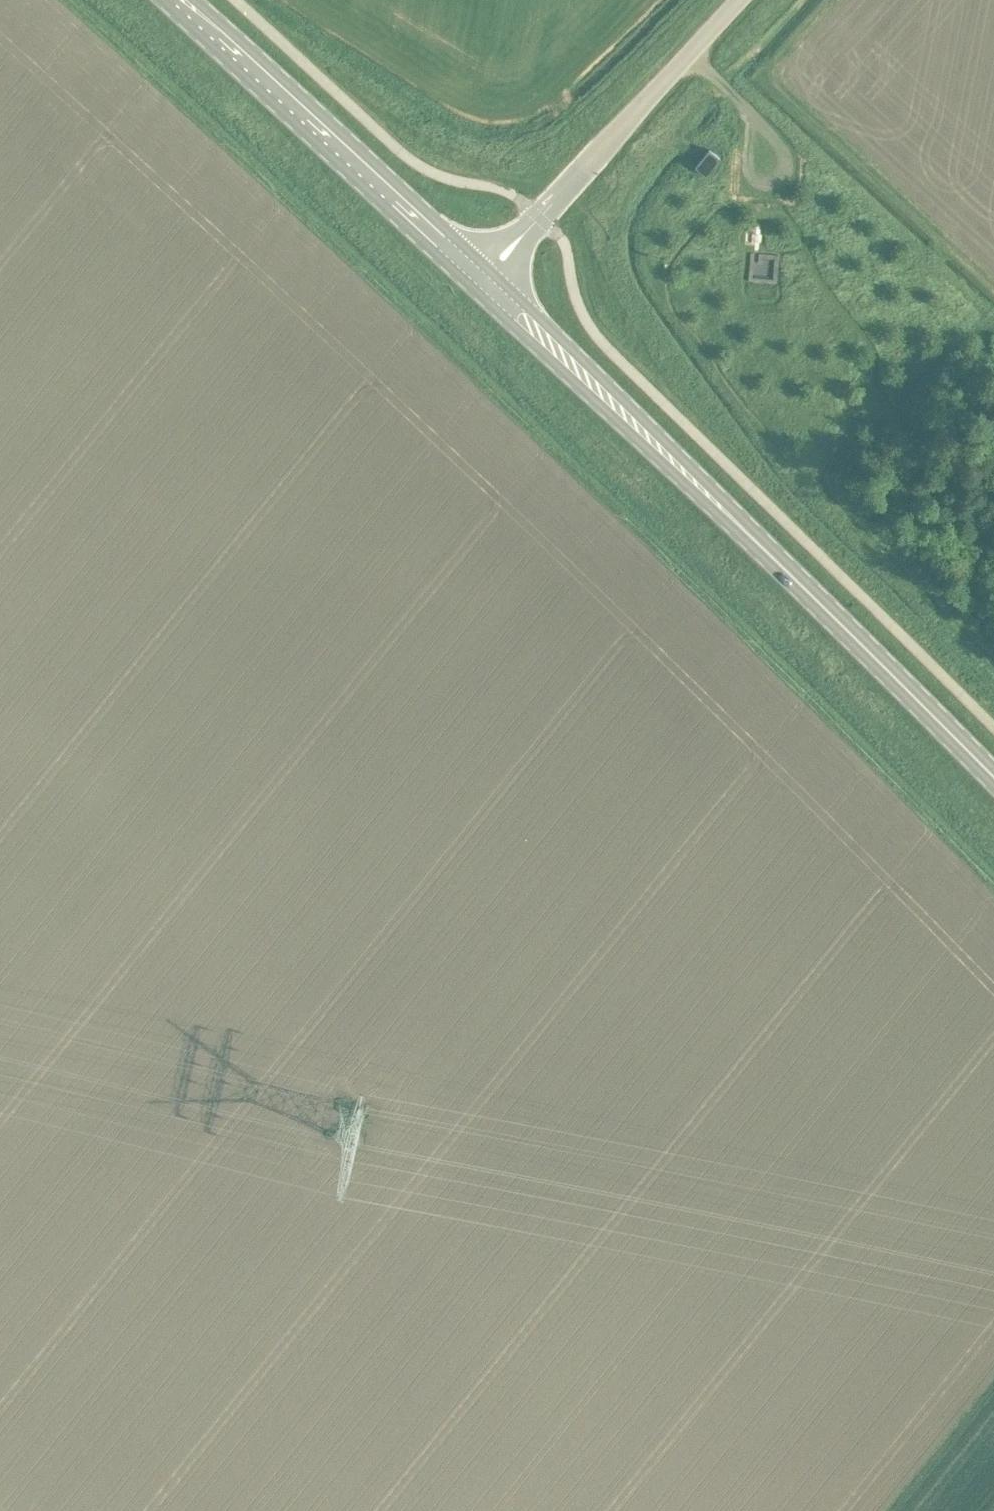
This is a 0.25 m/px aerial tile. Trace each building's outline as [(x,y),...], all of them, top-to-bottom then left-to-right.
[(695,166),(705,175),(719,157),(709,148),(695,166)]
